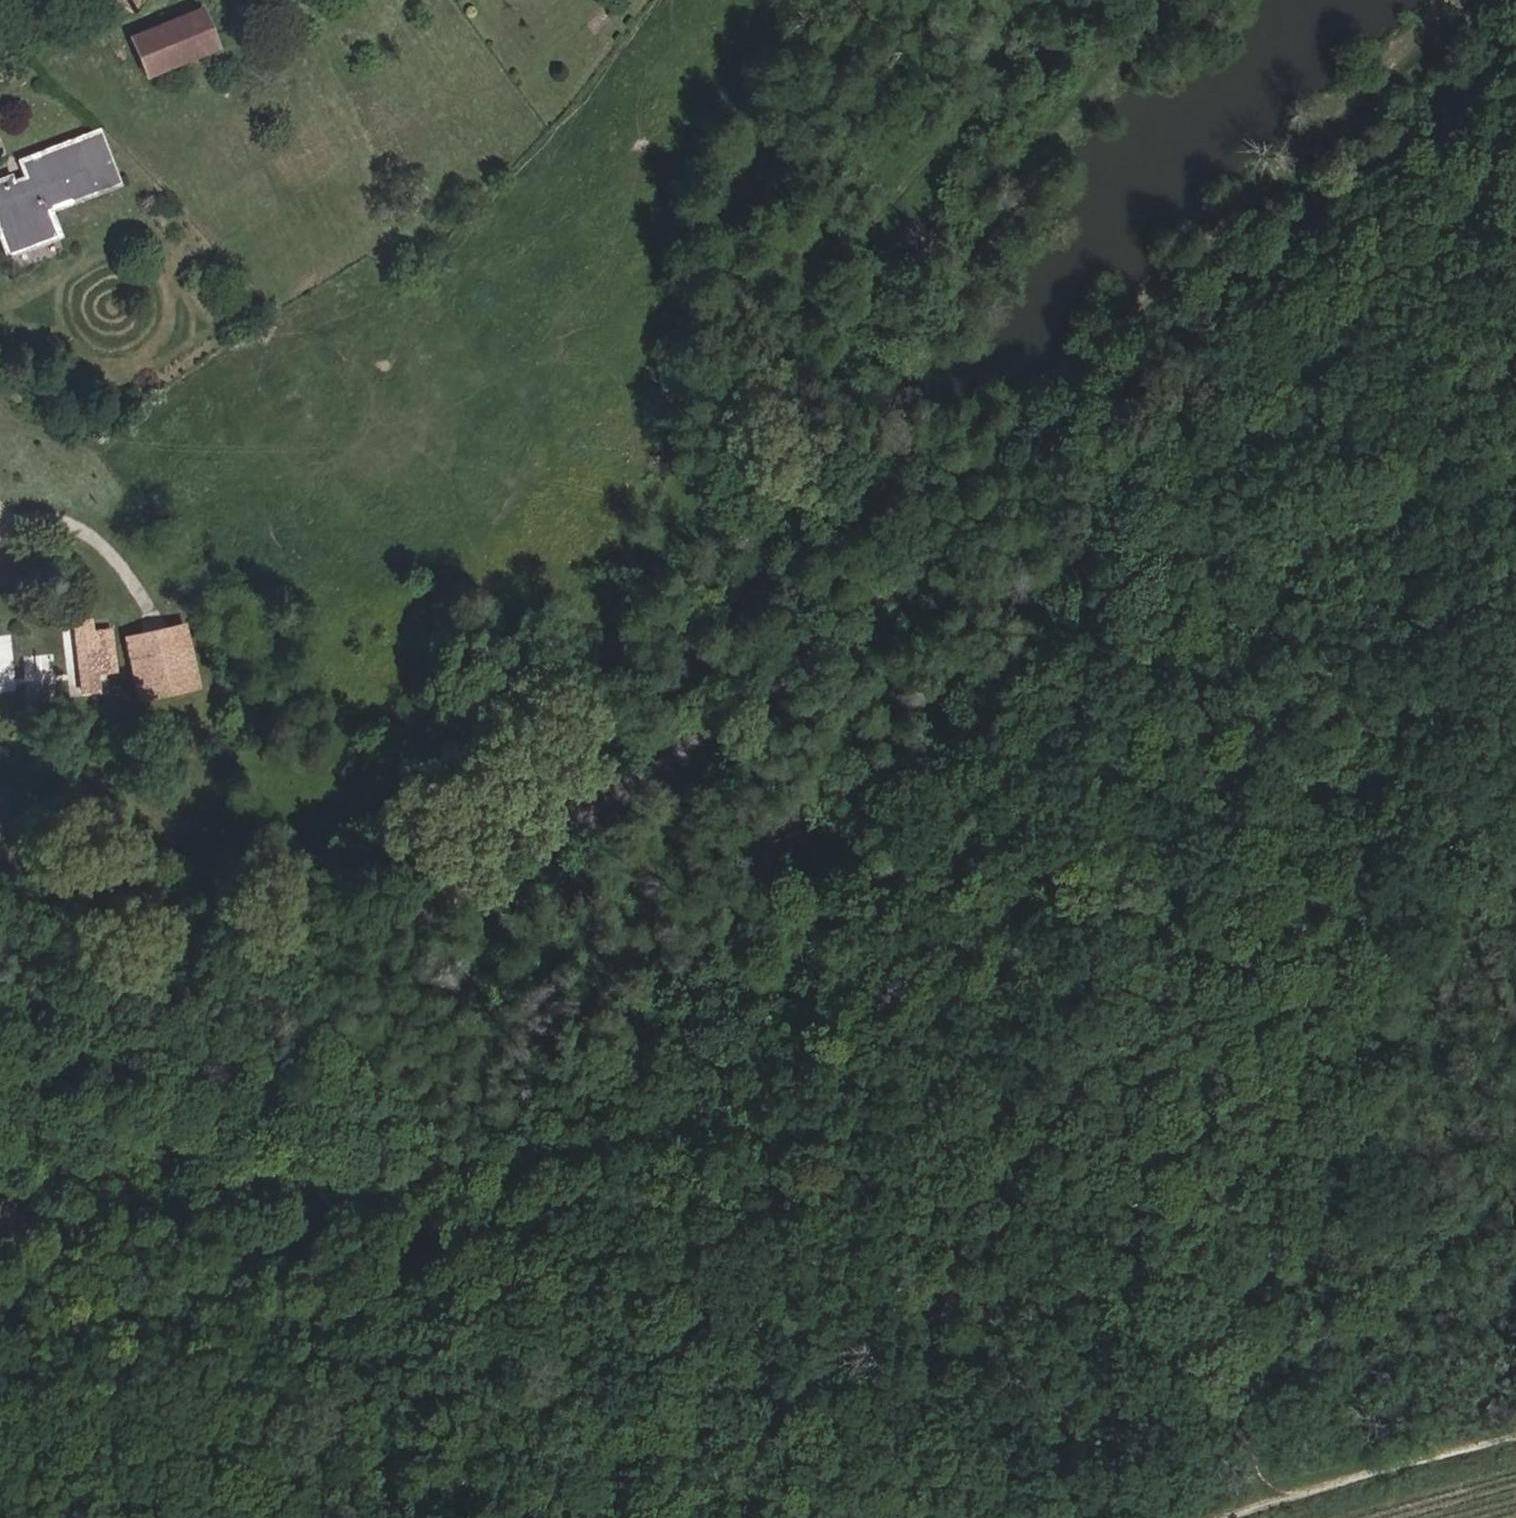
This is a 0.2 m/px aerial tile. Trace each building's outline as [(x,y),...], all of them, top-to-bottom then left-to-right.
[(106,4),(117,15),(124,8),(128,12),(139,0),(110,0),(106,4)] [(139,38),(151,69),(217,44),(205,12),(139,38)] [(8,176),(0,179),(0,213),(10,241),(55,225),(46,199),(96,181),(82,140),(29,159),(34,173),(10,182),(8,176)] [(91,621),(77,621),(80,685),(85,685),(99,685),(100,670),(103,670),(104,662),(93,661),(91,621)] [(182,623),(170,626),(185,676),(197,672),(182,623)] [(185,676),(170,626),(162,628),(176,678),(185,676)] [(137,690),(176,678),(162,628),(123,639),(137,690)] [(28,686),(29,695),(49,694),(48,684),(28,686)]
